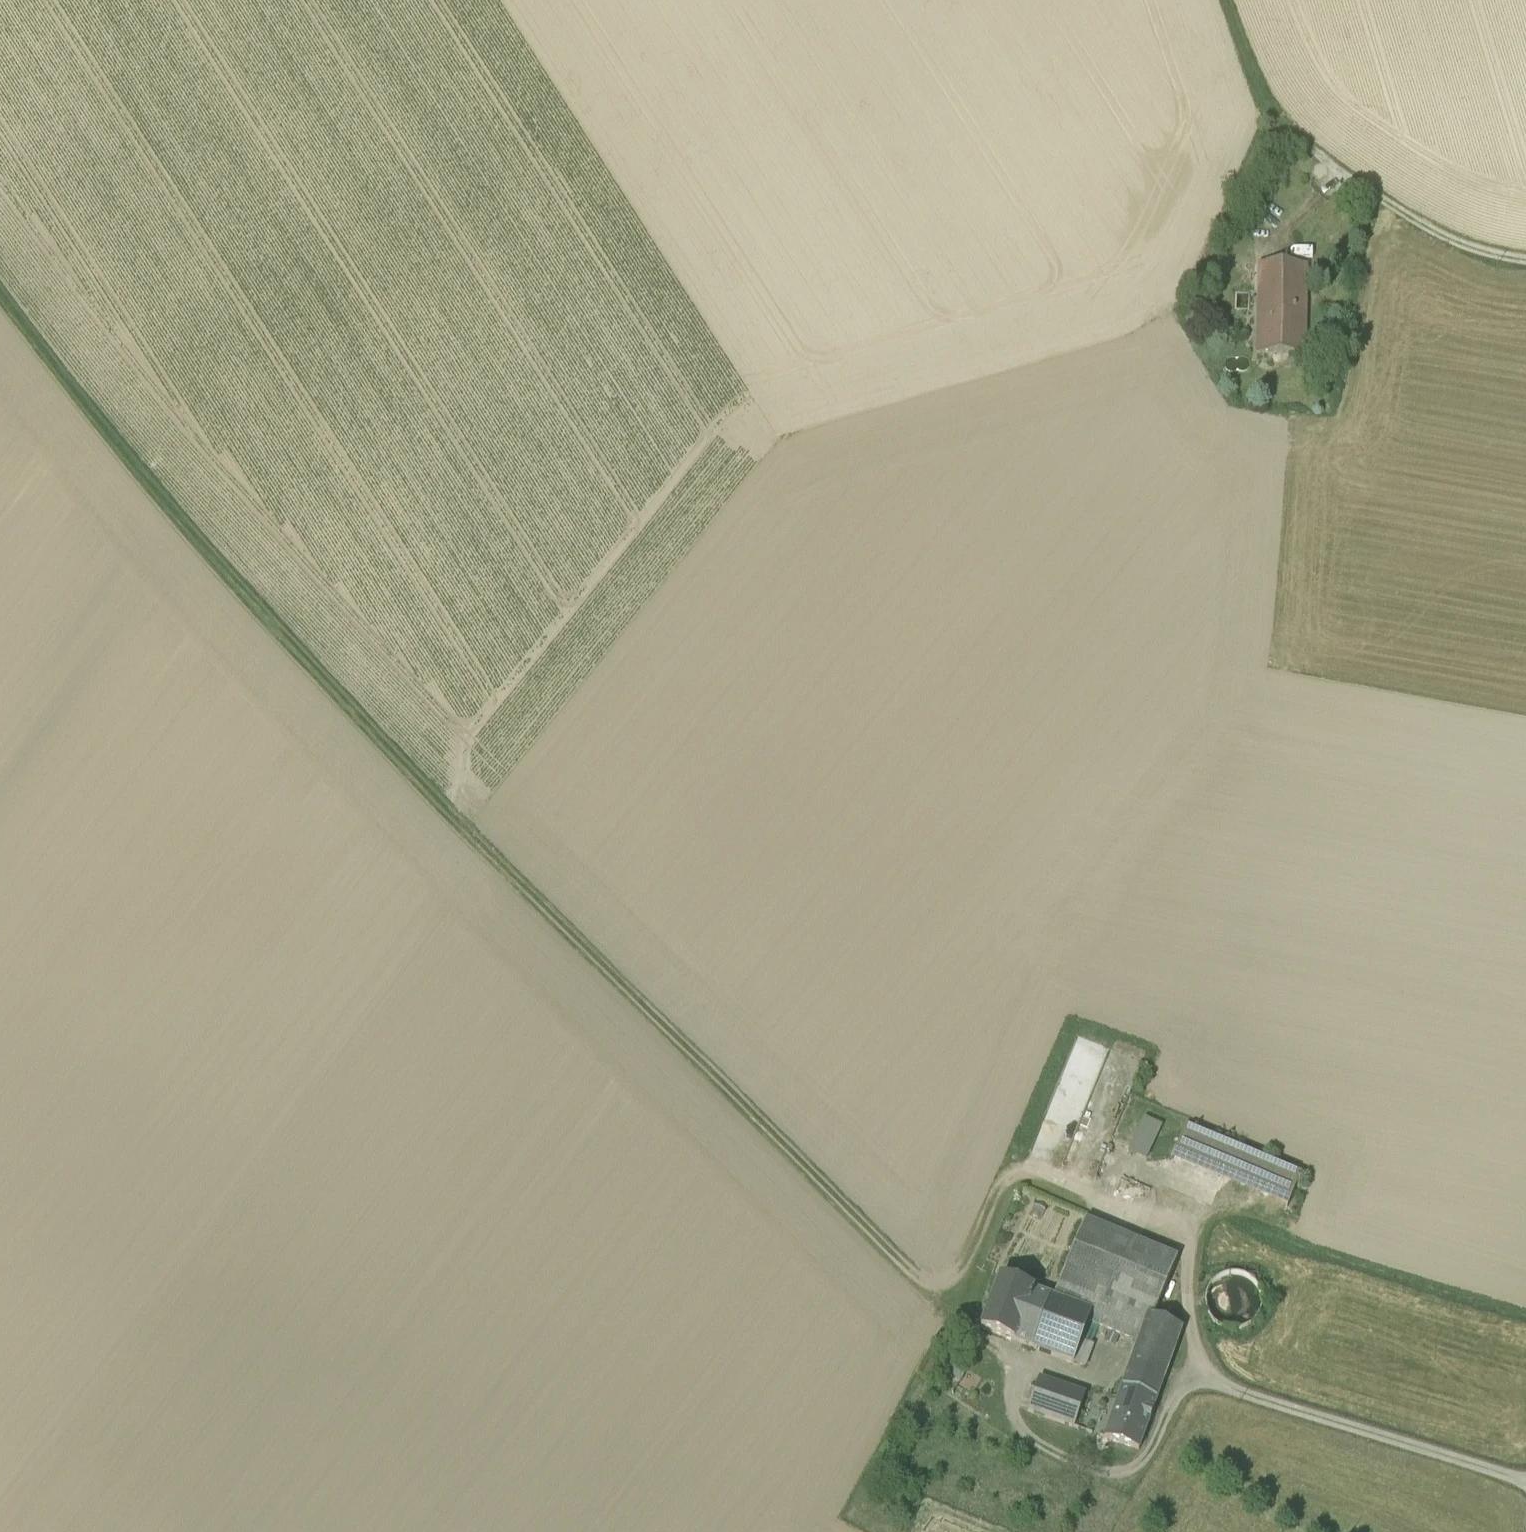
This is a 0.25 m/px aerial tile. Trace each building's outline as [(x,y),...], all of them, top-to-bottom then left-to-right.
[(1260,313),(1306,313),(1306,268),(1260,268),(1260,313)] [(1260,355),(1306,355),(1306,313),(1260,313),(1260,355)] [(1162,1127),(1144,1119),(1127,1154),(1145,1163),(1162,1127)] [(1172,1161),(1287,1209),(1301,1175),(1186,1127),(1172,1161)] [(1092,1313),(1088,1323),(1138,1344),(1148,1316),(1153,1317),(1177,1259),(1084,1220),(1053,1298),(1092,1313)] [(1229,1330),(1241,1330),(1252,1324),(1259,1315),(1262,1303),(1261,1291),(1254,1281),(1244,1274),(1232,1273),(1220,1276),(1211,1283),(1205,1294),(1205,1306),(1209,1317),(1217,1326),(1229,1330)] [(1051,1298),(999,1279),(981,1330),(1032,1348),(1051,1298)] [(1053,1298),(1051,1298),(1032,1348),(1073,1364),(1085,1368),(1093,1345),(1081,1341),(1088,1323),(1092,1313),(1053,1298)] [(1138,1344),(1135,1352),(1169,1365),(1182,1328),(1153,1317),(1148,1316),(1138,1344)] [(1163,1380),(1169,1365),(1135,1352),(1129,1368),(1163,1380)] [(1157,1399),(1163,1380),(1129,1368),(1122,1387),(1157,1399)] [(1085,1394),(1039,1378),(1027,1412),(1074,1428),(1085,1394)] [(1122,1387),(1104,1438),(1138,1451),(1157,1399),(1122,1387)]
